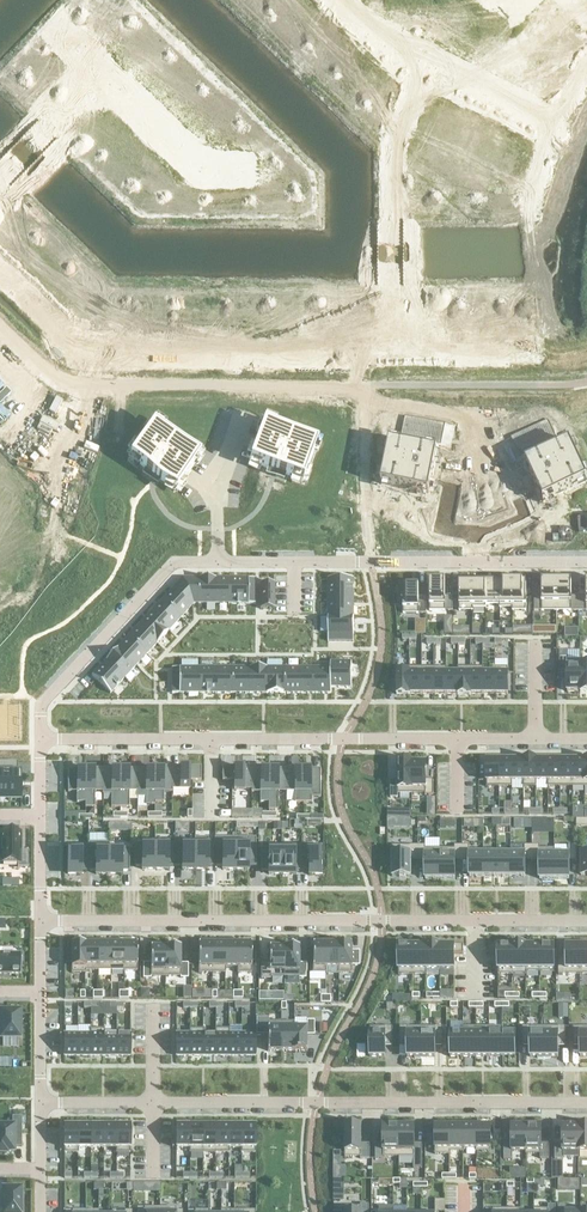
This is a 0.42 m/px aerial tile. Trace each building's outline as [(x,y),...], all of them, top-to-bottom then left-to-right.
[(270,5),(280,15),(276,19),(281,25),(292,14),(286,8),(294,0),(274,0),(270,5)] [(370,4),(383,17),(394,6),(387,0),(374,0),(370,4)] [(417,9),(408,29),(419,34),(429,15),(417,9)] [(429,15),(419,34),(430,40),(440,20),(429,15)] [(440,20),(430,40),(441,45),(451,26),(440,20)] [(566,35),(585,45),(586,42),(586,32),(572,24),(566,35)] [(134,37),(121,51),(129,58),(130,57),(140,66),(152,54),(147,49),(154,41),(139,26),(132,34),(134,37)] [(451,26),(441,45),(455,52),(465,32),(451,26)] [(566,35),(560,45),(579,56),(585,45),(566,35)] [(479,39),(469,59),(480,64),(490,45),(479,39)] [(490,45),(480,64),(491,69),(501,50),(490,45)] [(560,45),(554,56),(573,67),(579,56),(560,45)] [(501,50),(491,69),(502,75),(512,55),(501,50)] [(554,56),(548,67),(567,77),(573,67),(554,56)] [(36,57),(29,65),(36,73),(44,65),(36,57)] [(29,65),(21,73),(28,81),(36,73),(29,65)] [(44,65),(36,73),(44,80),(52,72),(44,65)] [(542,77),(547,80),(561,88),(567,77),(548,67),(542,77)] [(530,71),(523,85),(540,93),(547,80),(542,77),(531,70),(530,71)] [(21,73),(13,81),(21,89),(28,81),(21,73)] [(36,73),(28,81),(36,88),(44,80),(36,73)] [(366,86),(356,97),(361,102),(365,98),(376,109),(395,89),(384,78),(372,91),(366,86)] [(547,80),(540,93),(554,100),(561,88),(547,80)] [(13,81),(5,90),(13,97),(21,89),(13,81)] [(28,81),(21,89),(28,96),(36,88),(28,81)] [(21,89),(13,97),(21,105),(28,96),(21,89)] [(118,143),(97,164),(104,170),(111,164),(122,175),(147,149),(135,137),(124,149),(118,143)] [(0,225),(0,245),(19,226),(9,216),(13,212),(8,207),(0,214),(0,220),(2,223),(0,225)] [(19,226),(0,245),(11,255),(23,242),(28,248),(39,237),(33,232),(29,236),(19,226)] [(37,260),(27,271),(37,281),(54,263),(44,253),(48,249),(42,244),(32,255),(37,260)] [(54,263),(37,281),(47,291),(58,280),(63,285),(74,274),(68,269),(64,273),(54,263)] [(78,278),(60,297),(73,309),(91,290),(78,278)] [(91,290),(73,309),(85,322),(103,303),(91,290)] [(178,298),(178,317),(185,317),(185,325),(198,325),(198,303),(185,303),(185,298),(178,298)] [(132,302),(132,328),(150,328),(150,302),(132,302)] [(150,302),(150,328),(168,328),(168,302),(150,302)] [(198,325),(198,326),(210,326),(210,303),(198,303),(198,325)] [(210,303),(210,326),(221,326),(221,325),(221,303),(210,303)] [(221,303),(221,325),(233,325),(233,303),(221,303)] [(233,303),(233,325),(233,326),(245,326),(245,303),(233,303)] [(245,303),(245,326),(256,325),(256,303),(245,303)] [(269,303),(256,303),(256,325),(269,325),(269,303)] [(441,432),(443,424),(405,416),(403,424),(402,429),(401,437),(439,445),(440,437),(441,432)] [(557,440),(553,433),(551,428),(548,421),(513,437),(516,445),(519,449),(522,457),(557,440)] [(284,480),(285,476),(303,482),(317,444),(264,424),(250,463),(277,473),(276,477),(284,480)] [(130,458),(145,469),(143,473),(150,478),(152,474),(176,491),(200,457),(154,425),(130,458)] [(390,443),(381,485),(414,491),(429,494),(437,453),(390,443)] [(559,458),(515,478),(533,517),(577,496),(559,458)] [(430,578),(430,605),(445,605),(445,611),(453,611),(453,597),(445,597),(445,581),(438,581),(438,578),(430,578)] [(485,581),(485,605),(486,605),(500,605),(500,578),(491,578),(491,581),(485,581)] [(500,605),(500,608),(513,608),(513,581),(507,581),(507,578),(500,578),(500,605)] [(534,597),(534,611),(556,611),(556,578),(542,578),(542,597),(534,597)] [(556,578),(556,611),(579,611),(579,597),(571,597),(571,581),(564,581),(564,578),(556,578)] [(172,590),(190,608),(194,605),(198,605),(198,579),(182,579),(172,590)] [(198,579),(198,605),(215,605),(215,579),(198,579)] [(215,579),(215,605),(230,605),(230,579),(215,579)] [(248,579),(230,579),(230,605),(248,605),(248,599),(248,594),(248,589),(248,584),(248,579)] [(328,600),(354,600),(354,579),(328,579),(328,600)] [(459,581),(459,611),(473,611),(473,608),(472,608),(472,584),(467,584),(467,581),(459,581)] [(472,584),(472,608),(473,608),(486,608),(486,605),(485,605),(485,581),(478,581),(478,584),(472,584)] [(513,608),(513,611),(526,611),(526,581),(513,581),(513,608)] [(579,611),(586,611),(586,605),(586,581),(586,597),(579,597),(579,611)] [(274,584),(259,584),(259,609),(274,609),(274,584)] [(419,584),(401,584),(401,594),(403,594),(403,614),(426,614),(426,597),(419,597),(419,584)] [(161,601),(180,619),(190,608),(172,590),(161,601)] [(354,617),(354,600),(328,600),(328,617),(354,617)] [(168,632),(180,619),(161,601),(150,614),(168,632)] [(168,632),(150,614),(138,626),(157,644),(168,632)] [(349,635),(354,635),(354,617),(328,617),(328,635),(333,635),(338,635),(344,635),(349,635)] [(157,644),(138,626),(128,637),(146,655),(157,644)] [(117,649),(136,666),(146,655),(128,637),(117,649)] [(106,661),(124,679),(136,666),(117,649),(106,661)] [(559,657),(559,674),(567,674),(567,691),(581,691),(581,660),(568,660),(568,657),(559,657)] [(124,679),(106,661),(91,676),(110,694),(124,679)] [(352,688),(352,662),(331,662),(331,668),(331,694),(332,694),(332,688),(352,688)] [(397,673),(397,695),(410,695),(410,694),(409,694),(409,667),(397,667),(397,673)] [(409,667),(409,694),(410,694),(422,694),(422,667),(409,667)] [(422,667),(422,694),(434,694),(434,667),(422,667)] [(434,667),(434,694),(446,694),(446,673),(445,673),(446,668),(434,667)] [(180,689),(180,694),(200,694),(200,668),(180,668),(180,673),(180,678),(180,683),(180,689)] [(217,694),(217,668),(200,668),(200,694),(217,694)] [(232,668),(217,668),(217,694),(232,694),(232,668)] [(232,668),(232,694),(249,694),(249,668),(232,668)] [(266,694),(266,668),(249,668),(249,694),(266,694)] [(283,694),(284,668),(266,668),(266,694),(283,694)] [(301,694),(301,668),(284,668),(283,694),(301,694)] [(301,694),(316,694),(316,668),(301,668),(301,694)] [(331,694),(331,668),(316,668),(316,694),(331,694)] [(458,694),(458,695),(471,695),(471,694),(470,694),(470,668),(458,668),(458,673),(458,694)] [(470,668),(470,694),(471,694),(483,694),(483,673),(483,668),(470,668)] [(494,668),(494,674),(495,674),(495,694),(508,694),(508,668),(494,668)] [(446,673),(446,694),(458,694),(458,673),(446,673)] [(483,673),(483,694),(495,694),(495,674),(494,674),(483,673)] [(486,760),(486,787),(499,787),(499,760),(486,760)] [(499,760),(499,787),(512,787),(512,782),(511,782),(511,760),(499,760)] [(511,760),(511,782),(512,782),(523,782),(524,782),(524,760),(523,760),(511,760)] [(523,760),(524,760),(524,782),(523,782),(523,787),(536,787),(536,782),(536,760),(537,760),(523,760)] [(536,760),(536,782),(547,782),(548,782),(548,760),(537,760),(536,760)] [(547,782),(547,787),(560,787),(560,760),(548,760),(548,782),(547,782)] [(560,760),(560,787),(572,787),(572,760),(560,760)] [(572,760),(572,787),(585,787),(585,760),(584,760),(572,760)] [(21,799),(21,772),(17,772),(17,762),(0,762),(0,795),(8,795),(8,799),(21,799)] [(397,762),(397,794),(412,794),(412,763),(412,762),(397,762)] [(412,763),(412,794),(425,794),(425,795),(433,796),(433,781),(426,781),(426,763),(412,763)] [(155,771),(155,803),(164,803),(164,793),(172,793),(172,790),(172,767),(163,767),(163,771),(155,771)] [(172,767),(172,790),(190,790),(190,781),(201,781),(201,767),(189,767),(189,768),(181,768),(181,767),(172,767)] [(235,767),(222,767),(222,781),(234,781),(234,790),(251,790),(252,790),(252,767),(243,767),(243,768),(235,768),(235,767)] [(251,790),(251,793),(260,793),(260,803),(269,803),(269,771),(261,771),(261,767),(252,767),(252,790),(251,790)] [(68,769),(68,792),(77,792),(77,803),(85,803),(86,803),(86,771),(78,771),(78,769),(68,769)] [(85,803),(85,808),(95,808),(95,792),(102,792),(103,792),(103,769),(94,769),(94,771),(86,771),(86,803),(85,803)] [(102,792),(102,795),(111,795),(111,808),(120,808),(120,771),(112,771),(112,769),(103,769),(103,792),(102,792)] [(120,771),(120,808),(129,808),(129,792),(137,792),(137,769),(128,769),(128,771),(120,771)] [(137,792),(137,798),(146,798),(146,806),(155,806),(155,803),(155,771),(146,771),(146,769),(137,769),(137,792)] [(269,803),(269,810),(278,810),(278,792),(286,792),(286,769),(277,769),(277,771),(269,771),(269,803)] [(286,769),(286,792),(294,792),(294,803),(303,803),(303,771),(295,771),(295,769),(286,769)] [(303,771),(303,803),(312,803),(312,798),(321,798),(321,769),(312,769),(312,771),(303,771)] [(527,819),(514,819),(514,830),(532,830),(532,819),(527,819)] [(1,833),(2,863),(18,863),(18,867),(29,867),(28,851),(20,851),(20,833),(1,833)] [(195,838),(195,844),(195,870),(208,870),(208,867),(215,867),(215,844),(208,844),(208,838),(195,838)] [(215,838),(215,844),(215,867),(222,867),(222,870),(235,870),(235,838),(215,838)] [(235,838),(235,870),(248,870),(248,867),(256,867),(256,838),(235,838)] [(176,841),(154,841),(154,844),(155,844),(155,870),(168,870),(168,867),(175,867),(175,844),(176,844),(176,841)] [(109,843),(88,843),(88,846),(89,846),(89,872),(96,872),(96,875),(109,875),(109,849),(109,843)] [(134,848),(134,867),(142,867),(142,870),(155,870),(155,844),(154,844),(142,844),(134,844),(134,848)] [(175,844),(175,867),(182,867),(182,870),(195,870),(195,844),(176,844),(175,844)] [(68,849),(68,874),(82,874),(82,872),(89,872),(89,846),(88,846),(68,846),(68,849)] [(261,849),(261,872),(268,872),(268,874),(281,874),(282,846),(281,846),(281,849),(268,849),(261,849)] [(282,846),(281,874),(295,874),(295,872),(302,872),(302,846),(282,846)] [(302,846),(302,872),(309,872),(309,874),(322,874),(322,849),(322,846),(302,846)] [(392,862),(392,867),(392,877),(403,877),(403,876),(411,876),(411,861),(418,861),(418,846),(392,846),(392,862)] [(418,846),(418,861),(425,861),(425,879),(435,879),(440,879),(440,849),(425,849),(425,846),(418,846)] [(440,849),(440,879),(445,879),(455,879),(455,861),(462,861),(462,846),(455,846),(455,849),(440,849)] [(462,846),(462,861),(469,861),(469,877),(472,877),(476,877),(483,877),(483,854),(469,854),(469,846),(462,846)] [(511,854),(511,877),(518,877),(522,877),(525,877),(525,861),(532,861),(532,846),(525,846),(525,854),(511,854)] [(532,846),(532,861),(539,861),(539,879),(550,879),(554,879),(554,849),(539,849),(539,846),(532,846)] [(554,849),(554,879),(559,879),(569,879),(569,862),(576,862),(576,846),(569,846),(569,854),(555,854),(555,849),(554,849)] [(109,849),(109,875),(122,874),(122,872),(129,872),(129,849),(122,849),(109,849)] [(483,854),(483,877),(491,877),(495,877),(497,877),(497,854),(483,854)] [(497,854),(497,877),(499,877),(504,877),(511,877),(511,854),(497,854)] [(71,944),(71,945),(71,968),(71,973),(86,973),(86,971),(85,971),(85,944),(71,944)] [(85,944),(85,971),(86,971),(98,971),(98,944),(85,944)] [(98,944),(98,971),(111,971),(111,944),(98,944)] [(111,944),(111,971),(124,971),(124,944),(111,944)] [(124,944),(124,971),(137,971),(137,965),(137,944),(124,944)] [(199,944),(199,968),(199,973),(212,973),(212,944),(199,944)] [(212,944),(212,973),(226,973),(226,968),(225,968),(225,944),(212,944)] [(225,944),(225,968),(226,968),(238,968),(238,944),(225,944)] [(238,968),(238,973),(251,973),(251,968),(251,944),(238,944),(238,968)] [(313,944),(313,968),(313,973),(328,973),(328,968),(326,968),(326,944),(313,944)] [(326,944),(326,968),(328,968),(339,968),(339,944),(326,944)] [(339,973),(339,975),(353,975),(353,973),(353,967),(360,967),(360,952),(353,952),(353,945),(353,944),(339,944),(339,968),(339,973)] [(558,956),(558,975),(580,975),(580,944),(574,944),(574,946),(566,946),(566,956),(558,956)] [(398,945),(398,975),(413,975),(412,945),(398,945)] [(412,945),(413,975),(427,975),(427,970),(426,970),(426,945),(412,945)] [(426,945),(426,970),(427,970),(440,970),(440,945),(432,945),(426,945)] [(440,945),(440,970),(454,970),(454,954),(464,954),(464,945),(440,945)] [(489,945),(489,954),(498,954),(498,975),(512,975),(512,945),(489,945)] [(512,945),(512,975),(526,975),(526,973),(526,945),(512,945)] [(526,945),(526,973),(539,973),(539,945),(526,945)] [(539,945),(539,973),(554,973),(554,945),(539,945)] [(143,963),(143,978),(151,978),(151,977),(166,977),(166,947),(151,947),(151,963),(143,963)] [(166,947),(166,977),(181,977),(181,978),(188,978),(188,964),(181,964),(181,948),(181,947),(166,947)] [(262,963),(262,978),(269,978),(271,978),(271,977),(284,977),(284,971),(284,947),(269,947),(269,963),(262,963)] [(284,947),(284,971),(299,971),(299,978),(307,978),(307,964),(299,964),(299,949),(299,947),(284,947)] [(21,974),(21,954),(0,954),(0,974),(21,974)] [(9,1012),(1,1012),(1,1019),(0,1019),(0,1037),(1,1037),(1,1038),(20,1038),(20,1012),(19,1012),(19,1011),(18,1011),(18,1012),(10,1012),(10,1011),(9,1011),(9,1012)] [(258,1018),(258,1035),(260,1036),(268,1035),(268,1052),(281,1052),(281,1022),(270,1022),(270,1018),(258,1018)] [(294,1022),(294,1052),(308,1052),(308,1051),(308,1035),(315,1036),(315,1021),(308,1021),(308,1028),(296,1028),(296,1022),(294,1022)] [(281,1022),(281,1052),(294,1052),(294,1022),(281,1022)] [(368,1047),(368,1056),(370,1056),(370,1057),(385,1057),(385,1047),(393,1047),(393,1027),(370,1027),(370,1047),(368,1047)] [(400,1027),(400,1047),(407,1047),(407,1056),(415,1056),(415,1058),(421,1058),(421,1027),(400,1027)] [(421,1027),(421,1058),(427,1058),(427,1056),(435,1056),(435,1047),(443,1047),(443,1027),(421,1027)] [(463,1027),(463,1030),(463,1057),(476,1057),(476,1027),(463,1027)] [(476,1027),(476,1057),(489,1057),(489,1027),(476,1027)] [(489,1027),(489,1057),(502,1057),(502,1030),(503,1030),(503,1027),(489,1027)] [(522,1027),(522,1047),(530,1047),(530,1057),(538,1057),(538,1059),(544,1059),(544,1027),(522,1027)] [(544,1027),(544,1059),(550,1059),(550,1057),(558,1057),(558,1047),(566,1047),(566,1027),(544,1027)] [(573,1046),(580,1046),(580,1057),(586,1057),(586,1027),(573,1027),(573,1046)] [(78,1034),(78,1056),(91,1056),(91,1029),(90,1029),(90,1034),(78,1034)] [(91,1029),(91,1056),(104,1056),(104,1029),(91,1029)] [(104,1029),(104,1056),(117,1056),(117,1034),(104,1034),(104,1029)] [(176,1034),(176,1056),(190,1056),(190,1029),(189,1029),(189,1034),(176,1034)] [(190,1029),(190,1056),(203,1056),(203,1029),(190,1029)] [(203,1029),(203,1056),(216,1056),(216,1029),(215,1029),(215,1034),(204,1034),(204,1029),(203,1029)] [(216,1029),(216,1056),(229,1056),(229,1029),(216,1029)] [(229,1029),(229,1056),(242,1056),(242,1034),(229,1034),(229,1029)] [(450,1030),(450,1057),(463,1057),(463,1030),(450,1030)] [(502,1030),(502,1057),(515,1057),(515,1030),(503,1030),(502,1030)] [(64,1034),(64,1056),(78,1056),(78,1034),(64,1034)] [(117,1034),(117,1056),(130,1056),(130,1034),(117,1034)] [(242,1034),(242,1056),(255,1056),(255,1034),(242,1034)] [(21,1124),(26,1124),(26,1111),(13,1111),(13,1117),(13,1118),(21,1118),(21,1124)] [(64,1126),(64,1153),(78,1153),(78,1126),(64,1126)] [(78,1126),(78,1153),(79,1153),(79,1148),(91,1148),(91,1126),(78,1126)] [(91,1126),(91,1148),(104,1148),(104,1126),(91,1126)] [(104,1126),(104,1148),(116,1148),(116,1153),(117,1153),(117,1126),(104,1126)] [(117,1126),(117,1153),(130,1153),(130,1126),(117,1126)] [(177,1126),(176,1148),(189,1148),(189,1153),(190,1153),(190,1126),(177,1126)] [(190,1126),(190,1153),(203,1153),(203,1126),(190,1126)] [(203,1126),(203,1153),(216,1153),(216,1126),(203,1126)] [(216,1126),(216,1153),(229,1153),(229,1126),(216,1126)] [(229,1126),(229,1153),(229,1149),(241,1149),(241,1153),(242,1153),(242,1126),(229,1126)] [(242,1126),(242,1153),(255,1153),(255,1126),(242,1126)] [(345,1157),(360,1157),(360,1159),(370,1159),(370,1144),(361,1144),(361,1126),(345,1126),(345,1157)] [(384,1157),(399,1157),(399,1126),(383,1126),(383,1144),(375,1144),(375,1159),(384,1159),(384,1157)] [(414,1126),(399,1126),(399,1157),(414,1157),(414,1169),(422,1169),(422,1144),(414,1144),(414,1126)] [(435,1155),(449,1155),(449,1126),(436,1126),(435,1126),(435,1155)] [(463,1126),(449,1126),(449,1155),(450,1155),(450,1152),(463,1152),(463,1126)] [(477,1152),(477,1126),(463,1126),(463,1152),(463,1149),(476,1149),(476,1152),(477,1152)] [(477,1126),(477,1152),(490,1152),(491,1126),(490,1126),(477,1126)] [(526,1154),(526,1126),(511,1126),(511,1144),(504,1144),(504,1159),(512,1159),(512,1152),(526,1152),(526,1154)] [(526,1126),(526,1154),(540,1154),(540,1159),(549,1159),(549,1144),(541,1144),(541,1126),(526,1126)] [(578,1126),(563,1126),(562,1144),(555,1144),(555,1159),(563,1159),(563,1158),(579,1158),(579,1152),(578,1152),(578,1126)] [(578,1152),(586,1152),(586,1126),(578,1126),(578,1152)] [(14,1152),(14,1147),(21,1147),(21,1129),(14,1129),(14,1127),(0,1127),(0,1153),(4,1153),(4,1154),(5,1154),(5,1153),(7,1153),(7,1152),(14,1152)] [(341,1166),(333,1166),(333,1180),(344,1179),(346,1179),(346,1166),(341,1166)] [(344,1179),(333,1180),(334,1201),(344,1201),(344,1179)] [(0,1207),(0,1211),(21,1211),(21,1189),(3,1189),(3,1207),(0,1207)]
